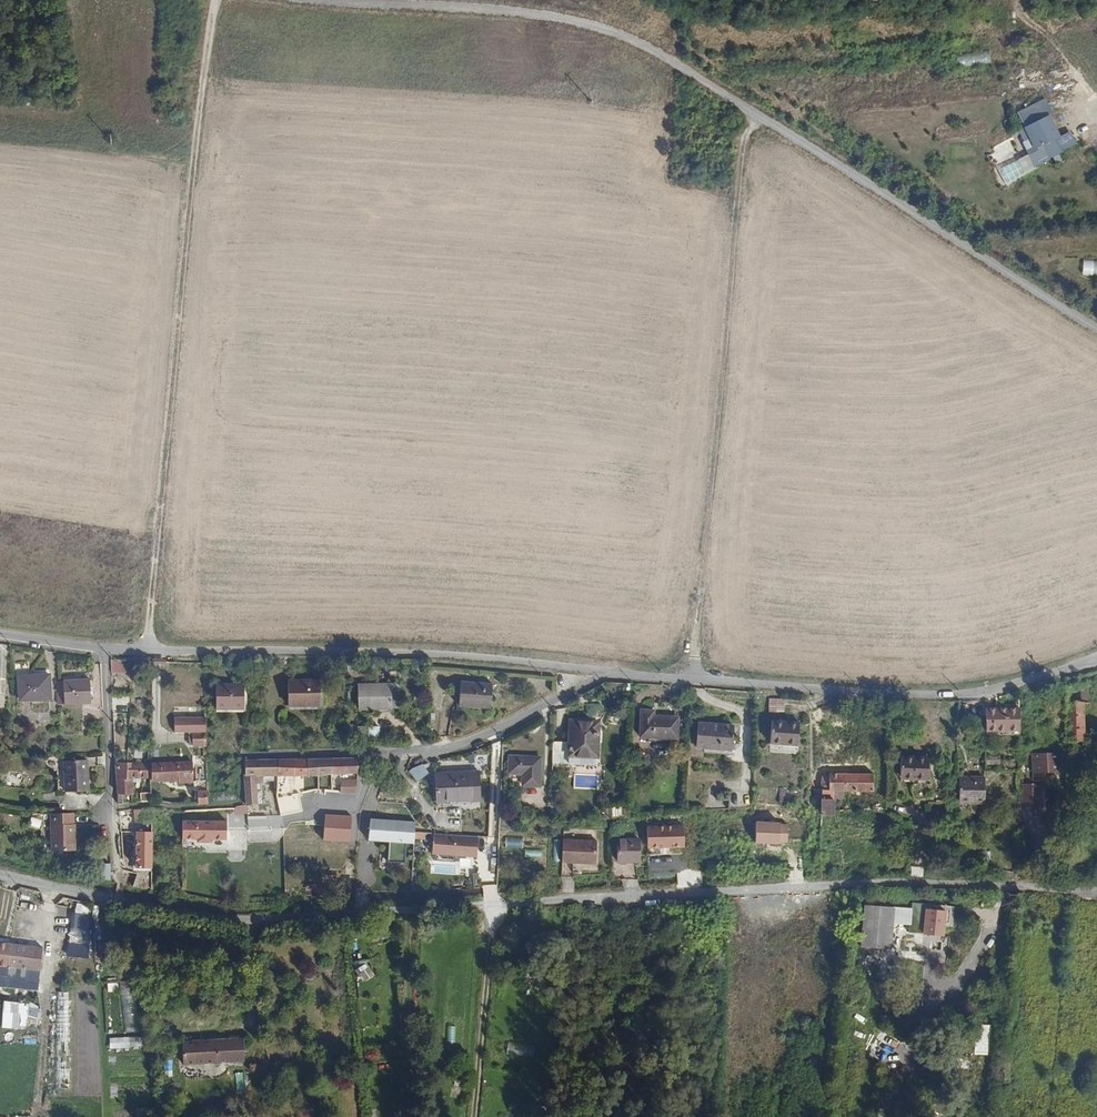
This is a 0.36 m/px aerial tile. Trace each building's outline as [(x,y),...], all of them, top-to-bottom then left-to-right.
[(1047,99),(1020,112),(1028,127),(1053,114),(1055,113),(1047,99)] [(1053,114),(1028,127),(1022,130),(1026,141),(1025,142),(1036,166),(1067,151),(1061,138),(1064,136),(1053,114)] [(1096,274),(1096,260),(1083,259),(1083,273),(1096,274)] [(628,657),(627,664),(628,665),(641,666),(642,658),(628,657)] [(124,658),(109,658),(110,670),(125,670),(124,659),(124,658)] [(49,671),(19,673),(20,697),(50,695),(49,671)] [(492,674),(460,674),(461,699),(492,698),(492,674)] [(316,676),(284,677),(285,702),(317,701),(316,676)] [(89,677),(63,677),(64,701),(90,699),(89,677)] [(241,681),(212,682),(214,710),(242,709),(241,681)] [(394,681),(355,682),(355,706),(397,705),(397,686),(394,681)] [(1088,683),(1065,686),(1065,701),(1084,701),(1087,701),(1088,683)] [(772,696),(771,709),(785,709),(786,696),(772,696)] [(1084,701),(1065,701),(1065,740),(1082,740),(1083,740),(1084,701)] [(986,706),(986,728),(1002,728),(1002,706),(986,706)] [(1002,706),(1002,728),(1018,728),(1019,706),(1002,706)] [(640,709),(639,735),(677,737),(678,716),(653,715),(653,710),(640,709)] [(568,716),(567,752),(594,752),(595,734),(597,731),(597,717),(568,716)] [(1039,717),(1026,719),(1027,727),(1041,725),(1040,717),(1039,717)] [(772,718),(771,740),(798,741),(799,719),(772,718)] [(698,722),(698,746),(735,748),(735,724),(698,722)] [(204,745),(203,730),(189,732),(189,745),(204,745)] [(508,753),(507,769),(521,770),(521,781),(537,781),(538,761),(538,753),(508,753)] [(1031,753),(1031,772),(1060,772),(1060,753),(1031,753)] [(356,756),(287,757),(287,770),(288,773),(308,774),(318,773),(329,771),(355,770),(356,756)] [(64,758),(64,789),(87,788),(87,781),(87,757),(64,758)] [(287,757),(276,758),(276,773),(288,773),(287,770),(287,757)] [(901,757),(901,775),(917,776),(917,779),(929,779),(929,757),(901,757)] [(120,758),(114,758),(117,803),(129,802),(129,780),(129,778),(123,778),(124,762),(121,762),(120,758)] [(242,758),(244,794),(253,793),(253,782),(259,782),(259,773),(276,773),(276,758),(242,758)] [(190,761),(148,762),(148,775),(149,779),(176,778),(177,781),(191,780),(190,761)] [(148,762),(124,762),(123,778),(129,778),(130,775),(138,775),(148,775),(148,762)] [(438,774),(440,806),(484,803),(482,772),(438,774)] [(821,775),(821,789),(821,797),(832,797),(832,790),(872,791),(873,774),(828,772),(828,774),(827,774),(821,775)] [(959,776),(959,801),(971,802),(972,777),(959,776)] [(972,777),(971,802),(985,802),(985,777),(972,777)] [(196,789),(196,802),(206,802),(206,791),(206,779),(199,780),(199,789),(196,789)] [(356,794),(357,779),(342,779),(341,793),(356,794)] [(1022,783),(1021,801),(1041,801),(1041,783),(1022,783)] [(298,785),(290,786),(291,794),(300,792),(298,785)] [(821,797),(821,789),(813,788),(812,796),(821,797)] [(206,791),(206,802),(217,801),(231,800),(238,798),(238,790),(206,791)] [(138,792),(138,801),(150,800),(149,792),(138,792)] [(282,814),(303,810),(299,794),(278,798),(282,814)] [(819,814),(833,815),(834,797),(820,797),(819,814)] [(246,805),(235,807),(236,814),(247,812),(246,805)] [(149,806),(132,808),(133,820),(151,818),(149,806)] [(71,812),(48,813),(51,851),(74,849),(73,832),(72,823),(71,823),(71,812)] [(326,815),(325,839),(353,843),(354,816),(326,815)] [(420,822),(372,819),(370,840),(393,842),(391,862),(407,863),(408,844),(419,845),(420,822)] [(230,821),(183,821),(183,840),(201,840),(201,843),(216,843),(216,841),(230,841),(230,821)] [(685,825),(647,828),(648,849),(686,847),(685,825)] [(481,836),(436,833),(435,855),(436,855),(436,859),(456,861),(456,856),(479,858),(481,836)] [(638,839),(617,839),(617,861),(638,861),(638,839)] [(561,840),(560,864),(594,864),(595,841),(561,840)] [(112,881),(112,864),(103,864),(102,881),(112,881)] [(138,870),(136,877),(146,879),(147,872),(138,870)] [(888,944),(890,923),(892,903),(862,901),(859,942),(888,944)] [(898,924),(900,904),(892,903),(890,923),(897,924),(898,924)] [(913,907),(911,932),(940,935),(942,910),(913,907)] [(88,944),(89,914),(73,913),(72,943),(88,944)] [(40,969),(43,947),(0,941),(0,964),(40,969)] [(56,1016),(69,1016),(70,992),(57,991),(56,1016)] [(242,1037),(207,1039),(210,1062),(243,1060),(242,1037)] [(210,1062),(207,1039),(181,1041),(182,1063),(210,1062)]
